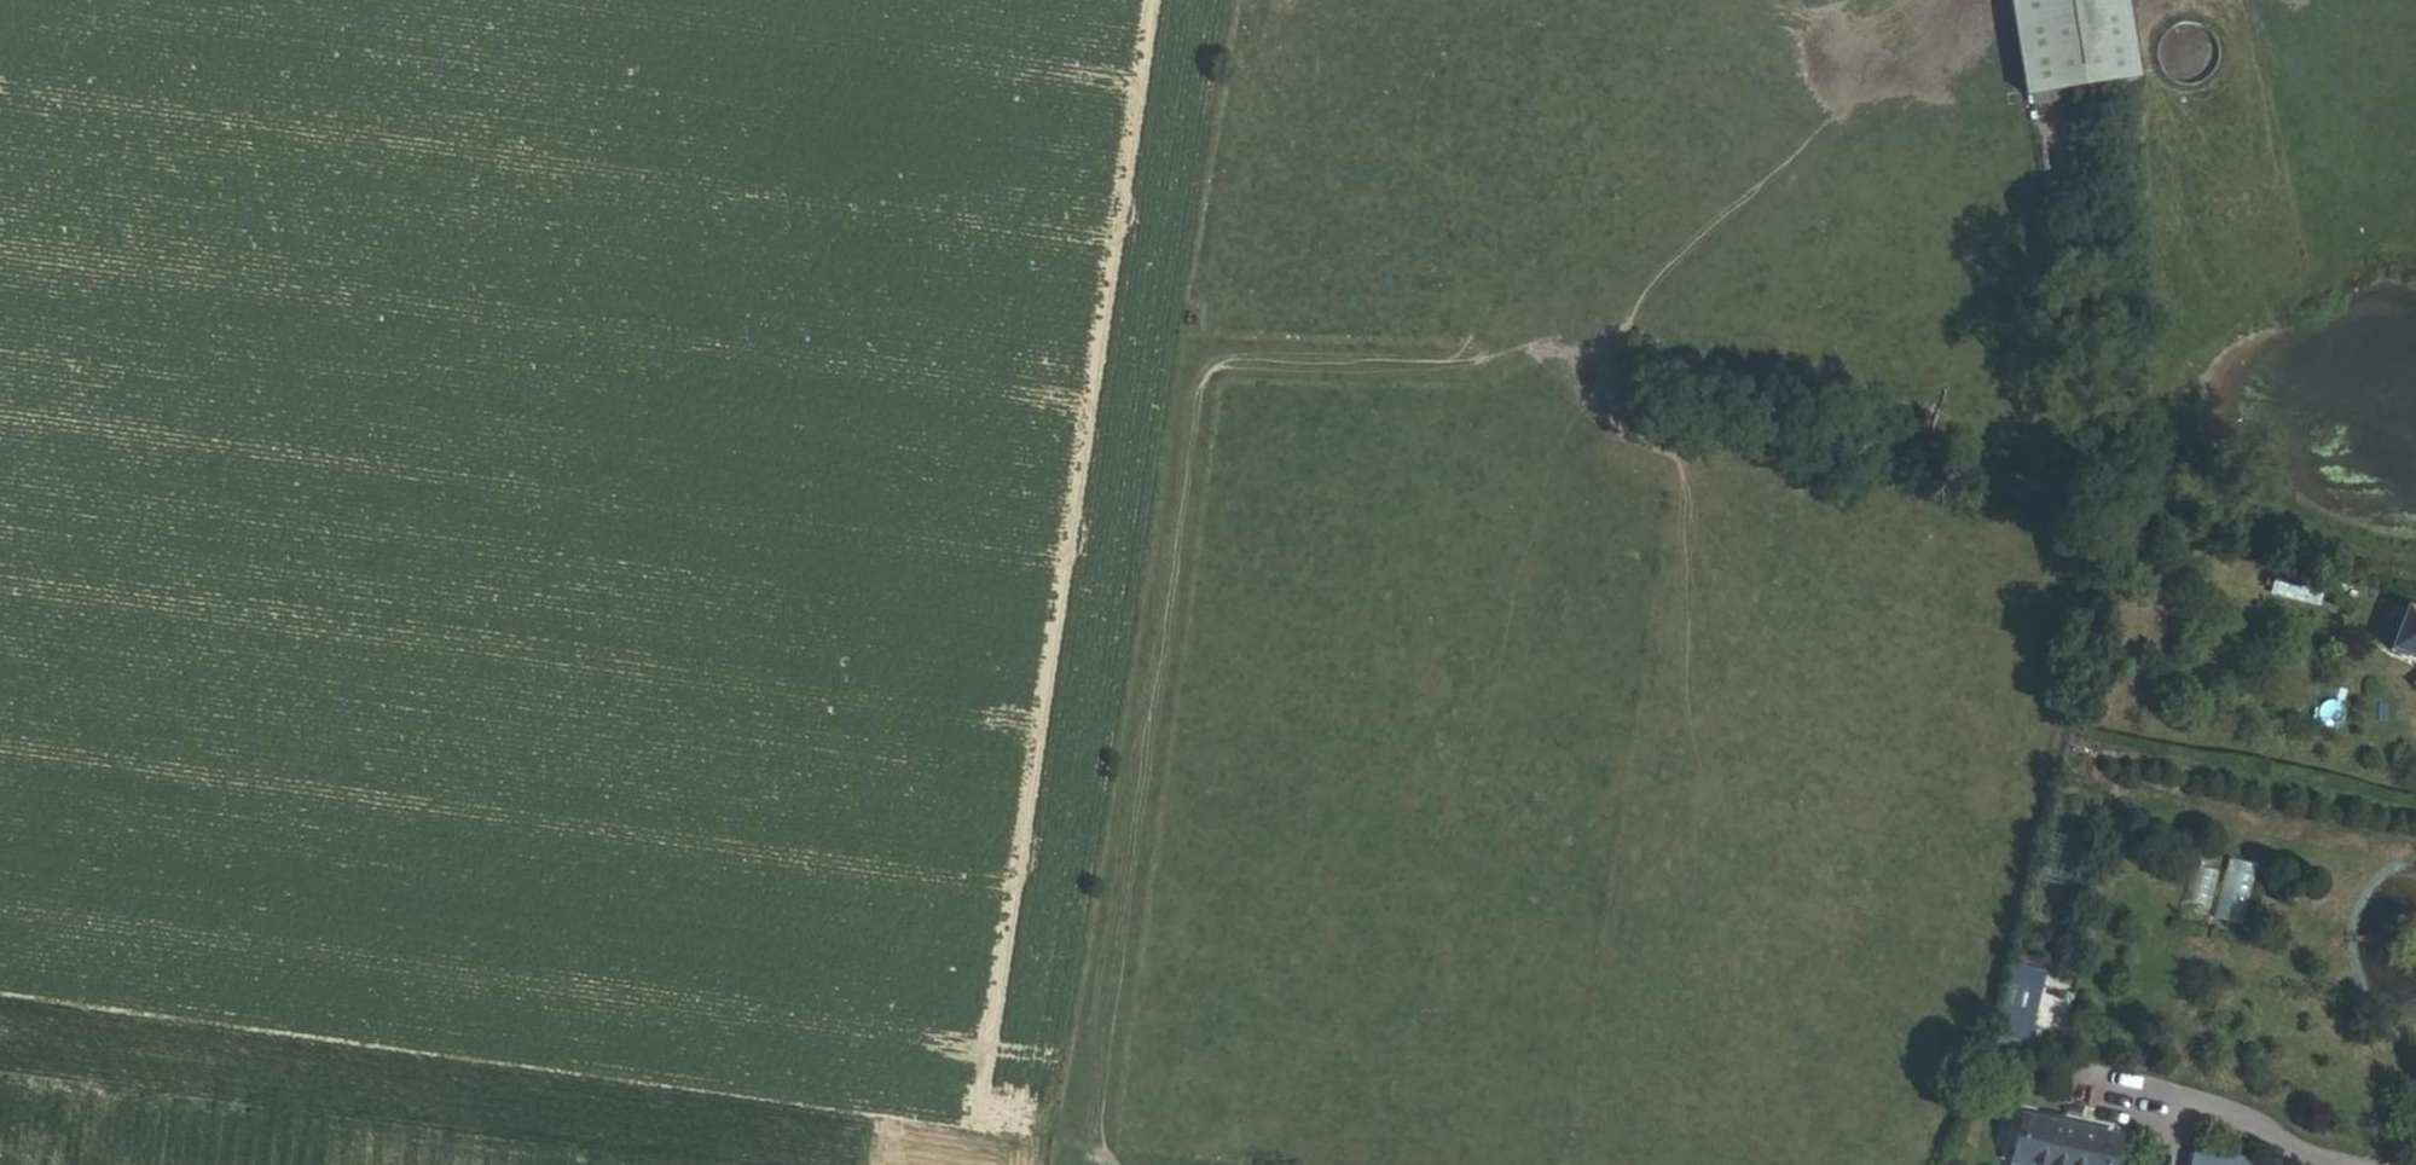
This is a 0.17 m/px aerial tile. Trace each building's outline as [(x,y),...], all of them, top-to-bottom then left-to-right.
[(2029,95),(2139,77),(2126,0),(2013,0),(2029,95)] [(2277,592),(2322,604),(2329,580),(2284,567),(2277,592)] [(2415,654),(2415,606),(2412,605),(2411,609),(2394,602),(2379,640),(2415,654)] [(2120,1135),(2027,1116),(2025,1129),(2010,1126),(2004,1157),(2017,1160),(2016,1164),(2019,1164),(2114,1164),(2120,1135)] [(2205,1150),(2203,1164),(2254,1164),(2256,1159),(2205,1150)]
